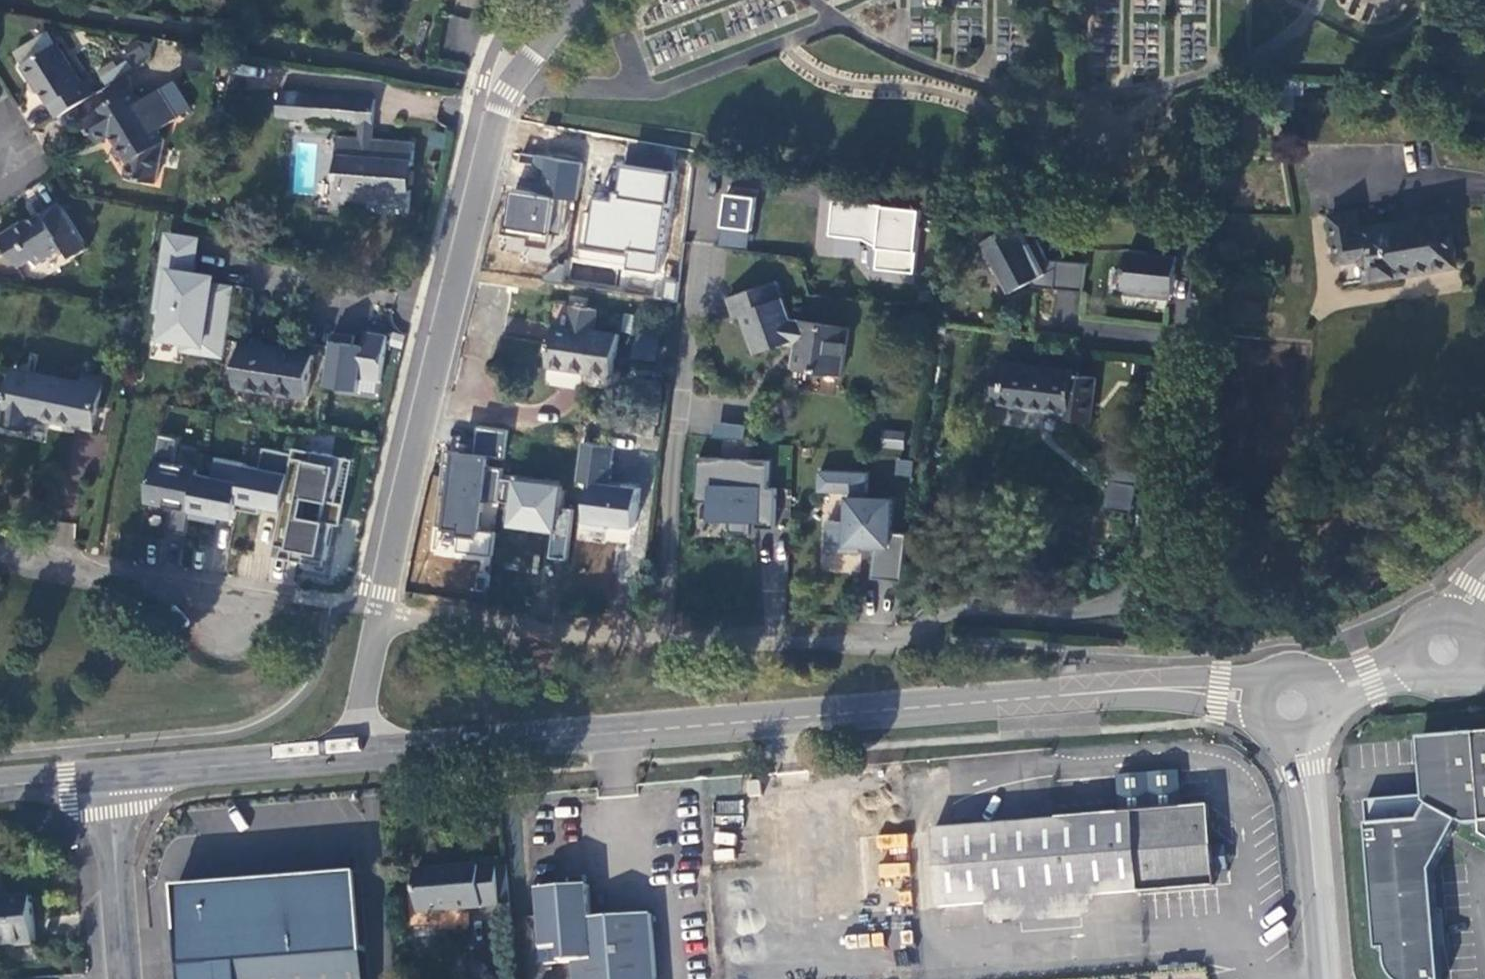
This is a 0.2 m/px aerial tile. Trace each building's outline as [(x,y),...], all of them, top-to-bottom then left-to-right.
[(443,47),(470,52),(476,21),(450,15),(443,47)] [(23,65),(34,81),(36,80),(59,116),(98,91),(90,78),(83,82),(58,43),(23,65)] [(112,134),(130,163),(127,176),(158,182),(166,141),(160,130),(179,118),(161,89),(142,100),(134,88),(98,110),(98,111),(86,119),(99,142),(112,134)] [(376,99),(284,91),(282,116),(362,123),(374,124),(376,99)] [(374,124),(362,123),(361,137),(361,142),(373,143),(373,138),(374,124)] [(361,137),(338,135),(336,155),(337,156),(335,188),(334,188),(332,208),(337,208),(337,212),(349,213),(350,209),(410,214),(412,185),(414,185),(415,170),(414,170),(416,141),(373,138),(373,143),(361,142),(361,137)] [(564,242),(579,162),(519,151),(505,231),(564,242)] [(577,262),(658,274),(673,172),(618,164),(613,199),(587,195),(577,262)] [(721,194),(716,245),(748,248),(753,197),(721,194)] [(923,209),(834,200),(831,234),(866,240),(880,247),(878,269),(915,273),(923,209)] [(88,246),(61,202),(30,221),(28,218),(7,230),(1,234),(18,263),(23,265),(34,258),(38,263),(66,246),(73,256),(88,246)] [(1368,281),(1458,265),(1449,215),(1361,231),(1357,212),(1330,216),(1339,264),(1364,259),(1368,281)] [(1021,222),(985,239),(987,246),(981,250),(993,271),(1000,269),(1010,291),(1034,281),(1035,287),(1084,291),(1088,263),(1049,258),(1039,239),(1031,242),(1021,222)] [(232,280),(193,275),(198,236),(162,231),(146,346),(222,356),(232,280)] [(1212,245),(1154,236),(1152,254),(1131,252),(1127,291),(1126,295),(1168,302),(1169,294),(1175,294),(1179,274),(1208,277),(1212,245)] [(851,328),(800,320),(792,319),(779,281),(729,299),(736,317),(742,315),(756,353),(786,342),(797,344),(794,366),(844,374),(851,328)] [(556,324),(549,366),(613,376),(620,334),(556,324)] [(355,335),(333,332),(325,385),(358,390),(360,377),(381,381),(388,335),(367,332),(364,347),(353,346),(355,335)] [(236,385),(309,397),(316,354),(243,342),(236,385)] [(1074,371),(1000,362),(995,404),(1031,409),(1031,405),(1063,409),(1062,419),(1091,422),(1097,377),(1073,374),(1074,371)] [(84,383),(17,369),(5,425),(27,429),(30,415),(94,428),(105,378),(86,374),(84,383)] [(715,421),(712,436),(741,443),(745,427),(715,421)] [(471,452),(446,449),(434,553),(493,559),(497,528),(548,534),(546,559),(567,561),(574,508),(561,506),(563,484),(501,476),(507,429),(474,425),(471,452)] [(902,449),(904,433),(884,431),(883,447),(902,449)] [(327,560),(352,462),(292,448),(290,456),(260,448),(256,463),(154,438),(138,503),(230,525),(235,505),(280,517),(273,547),(327,560)] [(633,544),(638,487),(609,484),(612,445),(580,443),(572,538),(633,544)] [(770,460),(698,457),(697,500),(711,500),(710,518),(730,519),(731,531),(748,532),(749,520),(757,521),(757,526),(776,527),(777,488),(769,487),(770,460)] [(1142,472),(1115,466),(1106,508),(1133,513),(1142,472)] [(868,478),(820,475),(819,496),(851,498),(852,502),(850,503),(849,528),(829,526),(827,557),(861,558),(862,550),(877,551),(872,583),(903,587),(908,539),(891,538),(893,505),(866,504),(867,499),(868,478)] [(1476,736),(1480,782),(1456,784),(1459,822),(1467,826),(1482,824),(1482,836),(1484,838),(1484,735),(1476,736)] [(1480,782),(1476,736),(1420,741),(1425,797),(1367,801),(1379,951),(1387,950),(1389,966),(1391,973),(1395,978),(1443,978),(1434,871),(1459,822),(1456,784),(1480,782)] [(1059,819),(1059,821),(934,831),(940,908),(989,904),(1093,895),(1137,892),(1140,891),(1141,893),(1166,892),(1166,889),(1192,887),(1215,885),(1214,872),(1230,871),(1228,846),(1212,847),(1211,828),(1213,827),(1211,807),(1184,809),(1181,772),(1118,777),(1121,814),(1059,819)] [(878,857),(906,858),(907,834),(879,834),(878,857)] [(416,871),(420,914),(483,909),(483,907),(501,906),(498,866),(480,867),(480,866),(416,871)] [(177,890),(181,932),(217,929),(220,964),(364,953),(358,876),(177,890)] [(588,887),(537,891),(544,967),(574,964),(575,978),(657,978),(652,915),(591,921),(588,887)] [(1093,895),(989,904),(991,927),(1095,919),(1093,895)] [(0,900),(0,906),(34,903),(33,897),(0,900)] [(37,944),(34,903),(0,906),(0,947),(37,944)] [(216,978),(366,978),(364,953),(220,964),(215,965),(216,978)]
